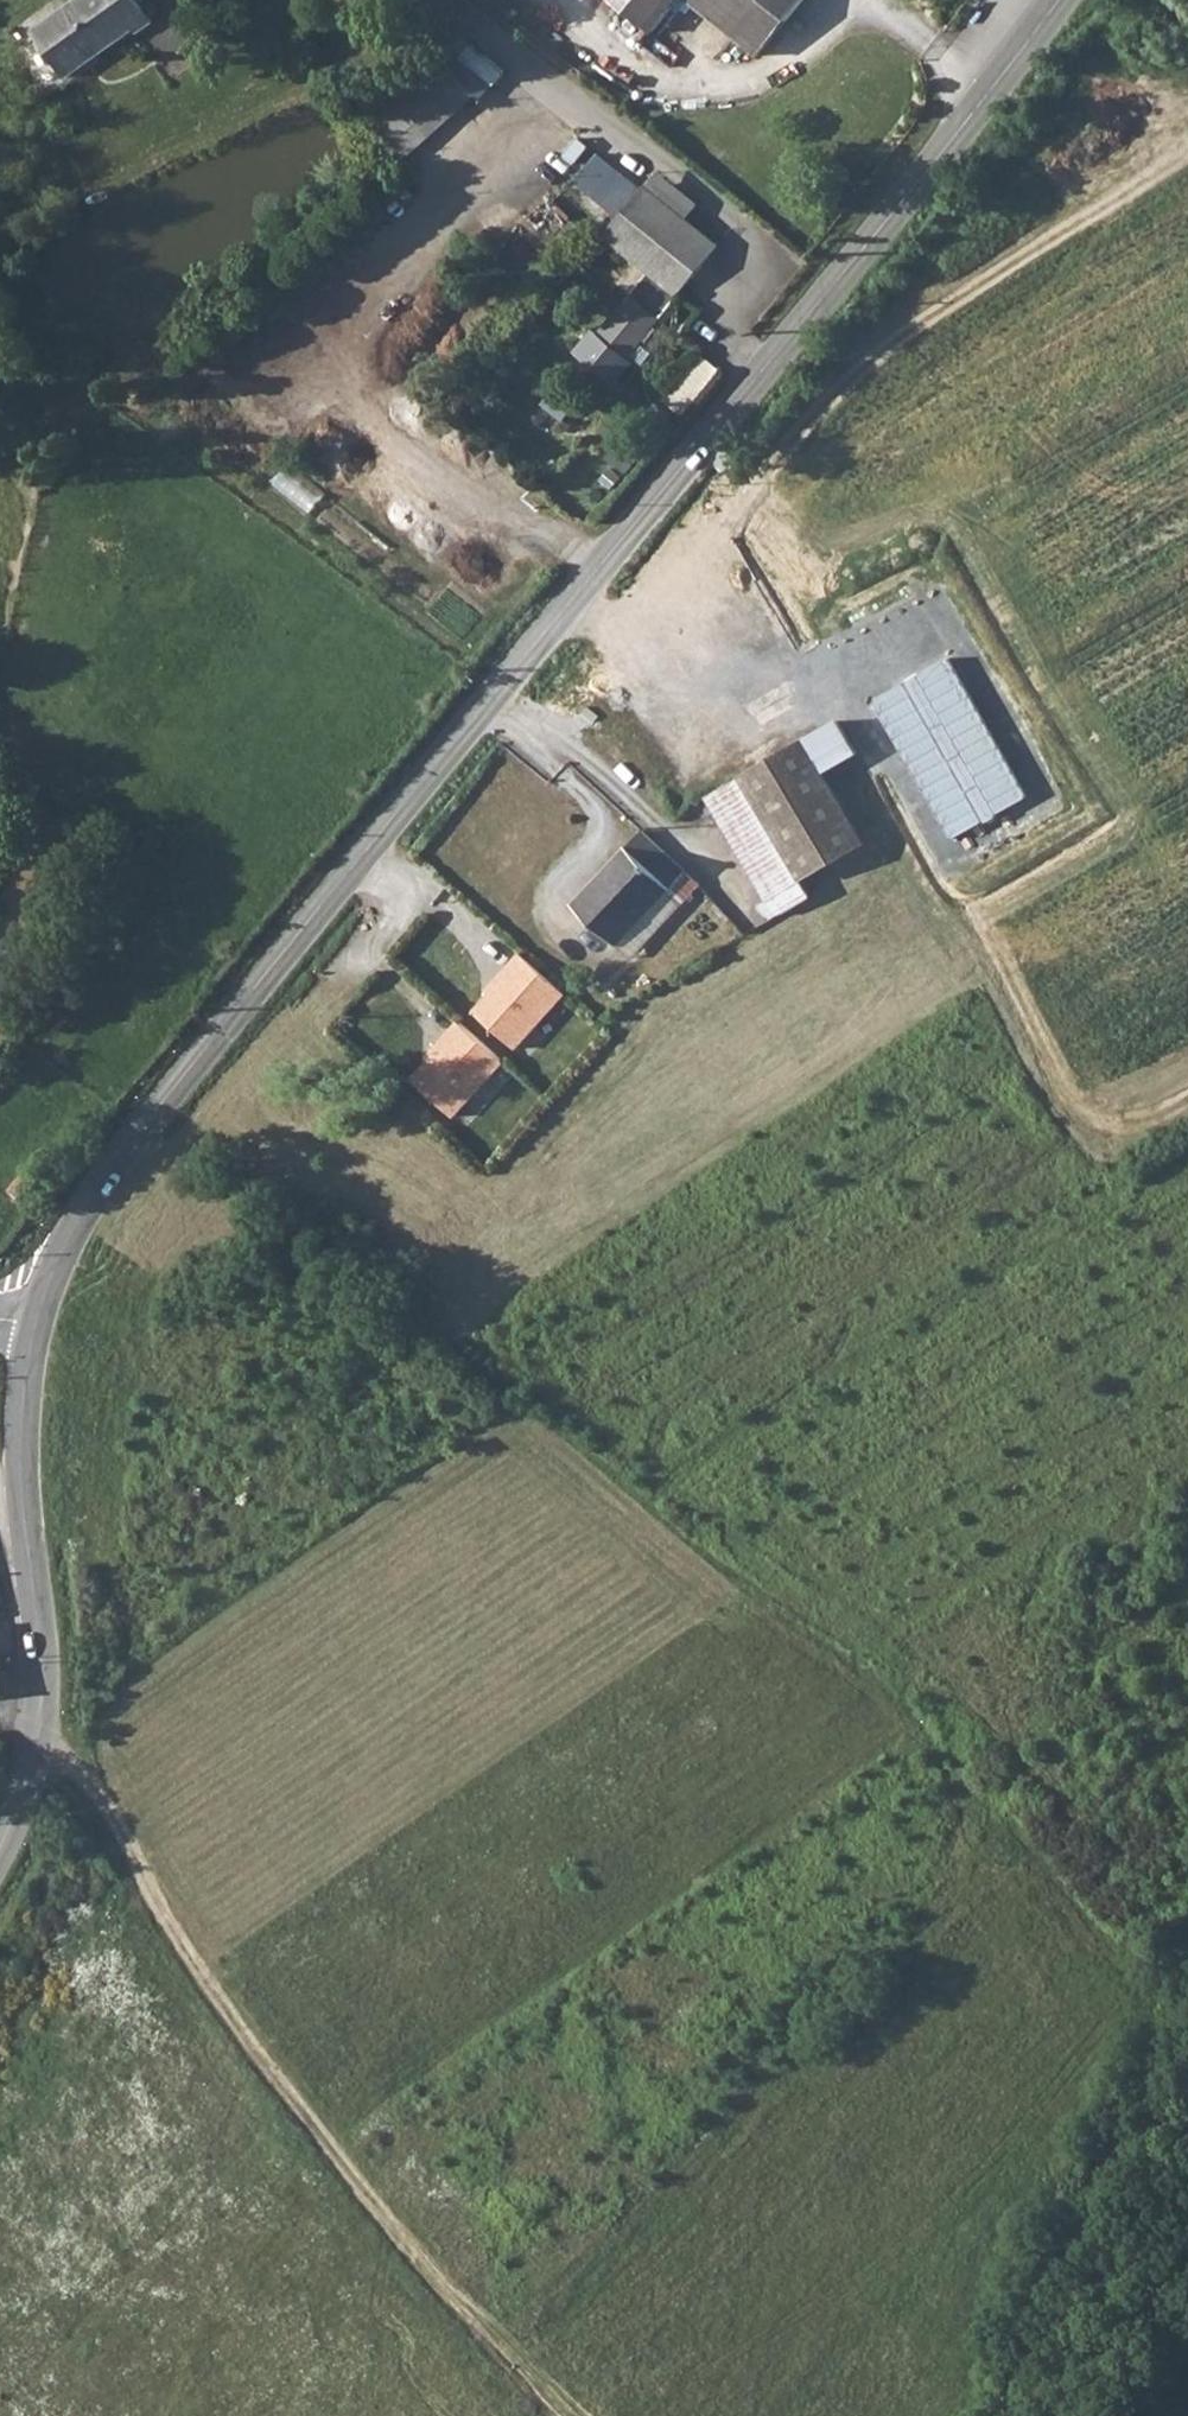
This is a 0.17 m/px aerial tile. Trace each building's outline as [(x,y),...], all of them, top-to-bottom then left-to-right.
[(33,25),(66,71),(133,24),(137,29),(155,17),(143,0),(71,0),(33,25)] [(676,0),(616,0),(652,30),(676,0)] [(750,10),(732,33),(759,54),(802,0),(737,0),(750,10)] [(379,119),(411,156),(505,76),(473,38),(379,119)] [(604,161),(579,192),(605,213),(631,183),(604,161)] [(679,216),(640,184),(601,232),(646,269),(595,331),(592,328),(575,348),(613,379),(629,359),(625,355),(712,243),(679,216)] [(688,414),(721,365),(702,351),(668,401),(688,414)] [(706,812),(779,924),(816,905),(809,891),(865,855),(823,791),(800,754),(706,812)] [(578,925),(621,963),(651,931),(665,942),(701,899),(644,848),(578,925)] [(569,1002),(524,961),(497,992),(501,994),(478,1020),(520,1058),(569,1002)] [(460,1127),(508,1071),(463,1031),(437,1061),(440,1064),(418,1089),(460,1127)]
